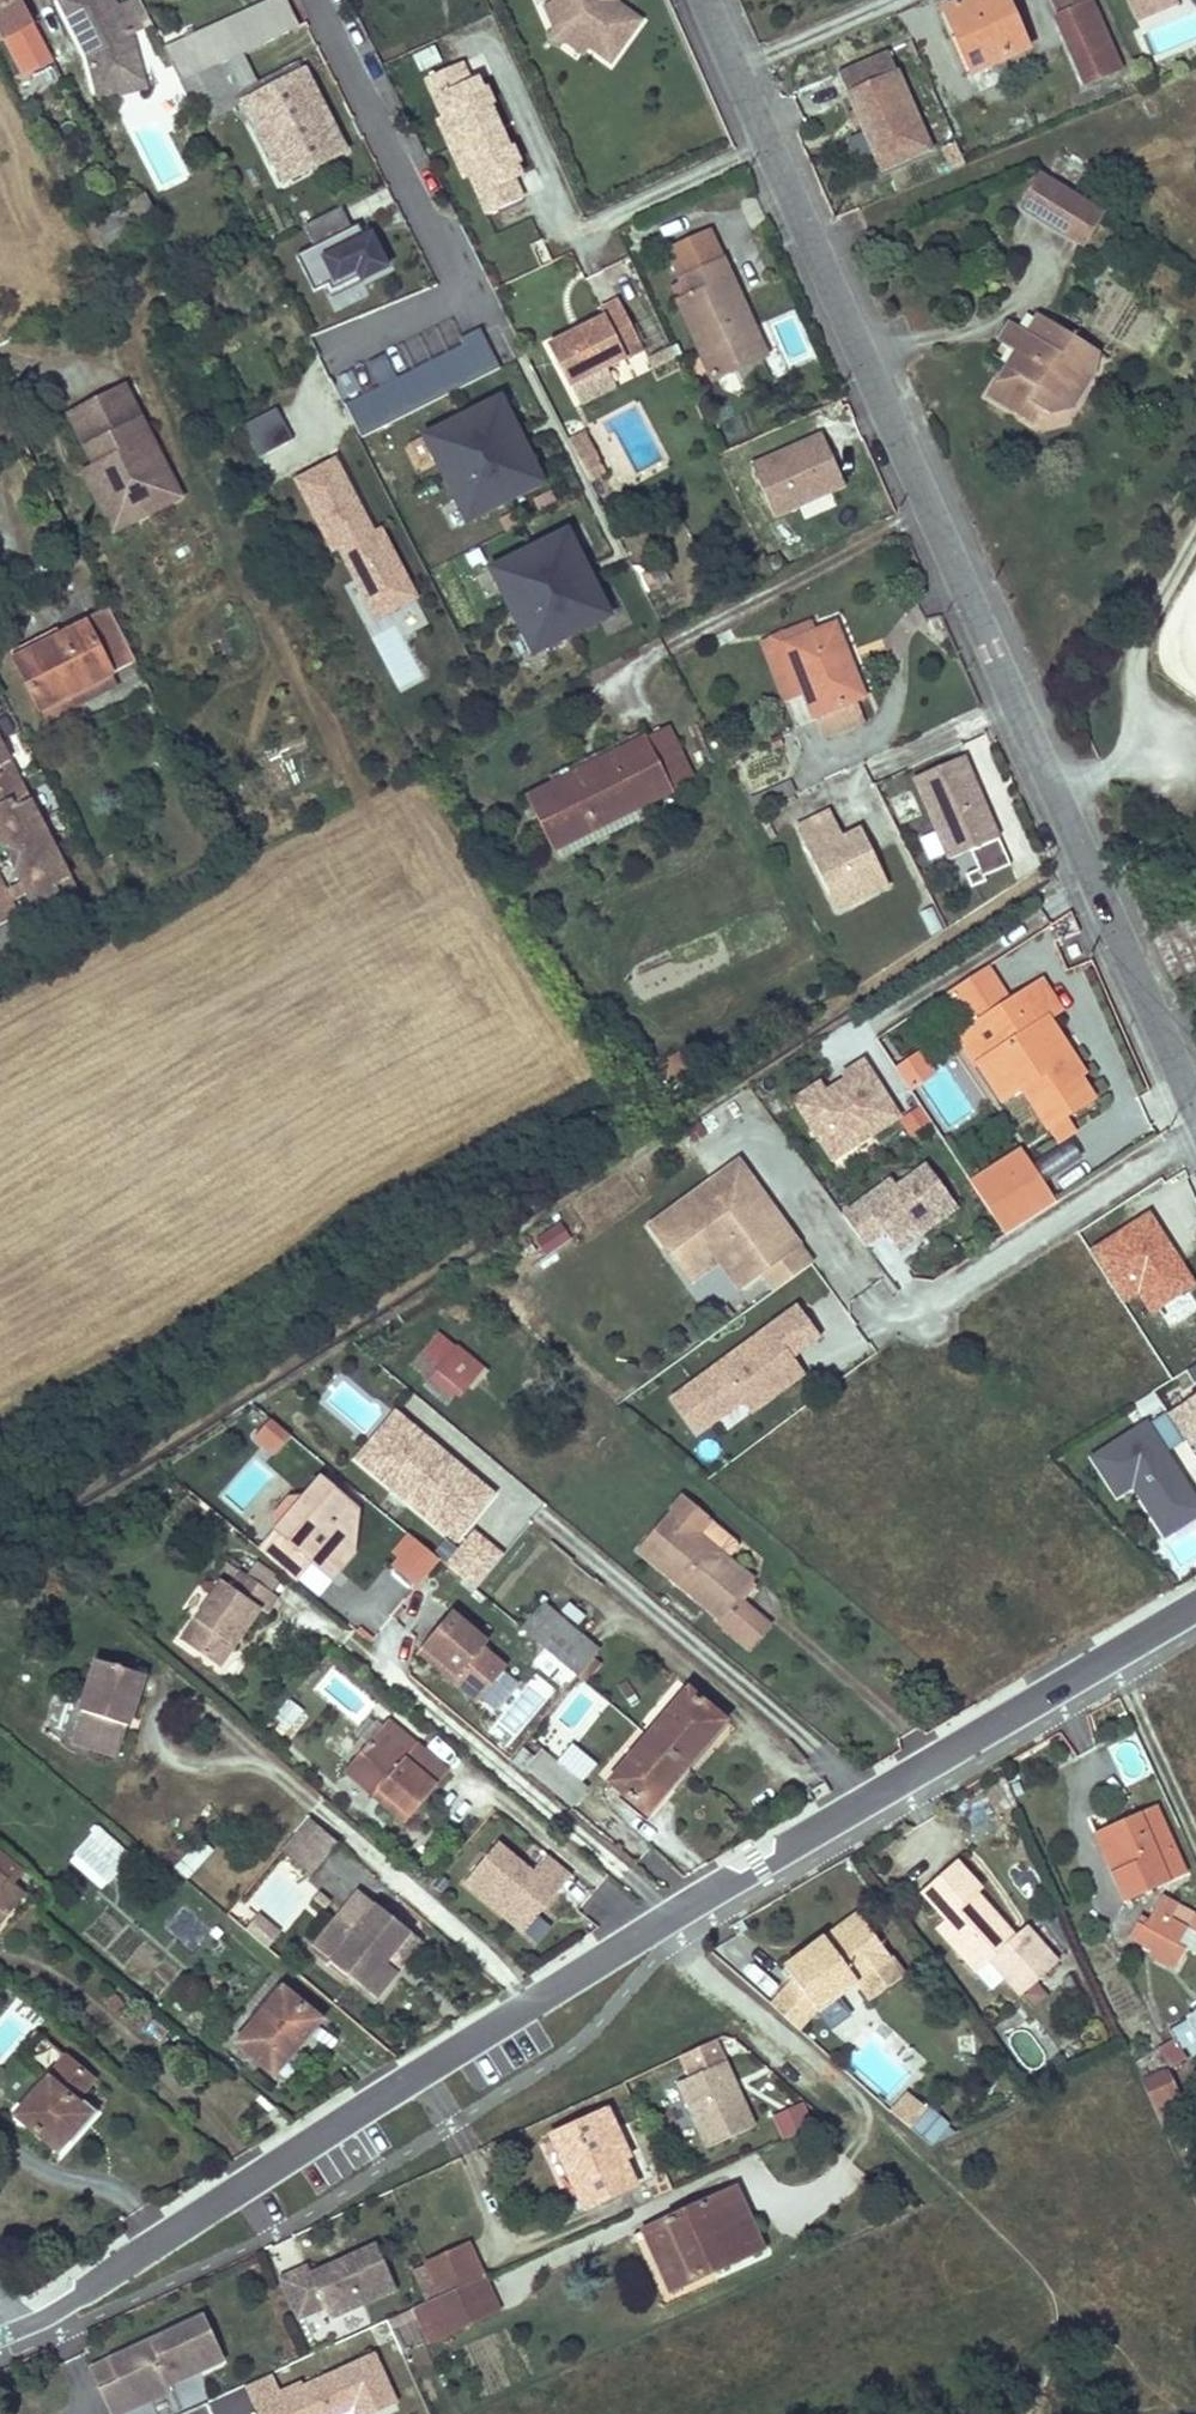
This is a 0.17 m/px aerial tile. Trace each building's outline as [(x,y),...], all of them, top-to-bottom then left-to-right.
[(8,33),(3,36),(22,73),(51,60),(20,0),(0,0),(0,18),(8,33)] [(129,39),(150,28),(135,0),(134,0),(114,11),(108,0),(61,0),(56,3),(85,59),(96,95),(120,87),(118,80),(140,74),(130,43),(129,39)] [(160,49),(177,82),(223,61),(257,45),(297,26),(284,0),(269,0),(160,49)] [(553,6),(566,35),(586,48),(607,62),(636,23),(612,5),(605,0),(550,0),(553,6)] [(957,41),(964,38),(979,71),(1028,50),(1006,0),(971,0),(945,12),(957,41)] [(1060,14),(1057,15),(1085,81),(1118,66),(1090,1),(1092,0),(1054,0),(1060,14)] [(1138,19),(1176,2),(1175,0),(1130,0),(1138,19)] [(566,35),(553,6),(543,10),(551,27),(549,42),(564,44),(580,55),(586,48),(566,35)] [(964,38),(957,41),(951,44),(965,77),(979,71),(964,38)] [(257,45),(223,61),(238,91),(271,75),(257,45)] [(886,50),(837,72),(880,170),(929,149),(886,50)] [(223,61),(177,82),(198,124),(236,105),(242,102),(251,119),(245,122),(265,159),(270,156),(283,180),(342,150),(302,71),(295,74),(290,65),(271,75),(238,91),(223,61)] [(297,62),(290,65),(295,74),(302,71),(297,62)] [(507,149),(487,103),(490,102),(484,88),(480,89),(472,93),(467,82),(459,62),(423,78),(442,119),(449,115),(474,170),(467,173),(486,213),(521,197),(512,177),(507,166),(514,163),(518,161),(511,147),(507,149)] [(144,88),(140,74),(118,80),(120,87),(96,95),(99,102),(144,88)] [(480,89),(475,79),(467,82),(472,93),(480,89)] [(242,102),(236,105),(245,122),(251,119),(242,102)] [(134,123),(157,188),(181,179),(158,114),(134,123)] [(442,119),(435,122),(460,176),(467,173),(474,170),(449,115),(442,119)] [(270,156),(265,159),(259,163),(271,186),(283,180),(270,156)] [(519,173),(514,163),(507,166),(512,177),(519,173)] [(1041,175),(1021,207),(1082,244),(1101,212),(1041,175)] [(385,266),(370,237),(364,241),(359,230),(355,224),(349,227),(338,206),(301,225),(312,246),(294,255),(312,290),(324,284),(333,280),(336,286),(358,275),(360,279),(385,266)] [(370,237),(365,227),(359,230),(364,241),(370,237)] [(688,298),(682,301),(703,350),(699,352),(711,379),(757,359),(746,332),(750,330),(708,233),(668,250),(688,298)] [(329,294),(360,279),(358,275),(336,286),(333,280),(324,284),(329,294)] [(548,346),(569,387),(643,349),(619,301),(601,310),(605,318),(548,346)] [(682,301),(677,303),(699,352),(703,350),(682,301)] [(1013,368),(1007,365),(988,394),(1033,422),(1043,408),(1048,412),(1066,409),(1068,405),(1073,407),(1094,373),(1087,369),(1098,351),(1038,315),(1027,332),(1010,322),(999,341),(1015,351),(1021,355),(1013,368)] [(358,438),(498,368),(478,328),(458,338),(461,345),(341,405),(358,438)] [(750,330),(746,332),(757,359),(762,356),(750,330)] [(1015,351),(1007,365),(1013,368),(1021,355),(1015,351)] [(121,384),(66,412),(92,463),(80,470),(111,529),(178,495),(121,384)] [(540,483),(498,398),(422,436),(465,521),(540,483)] [(293,436),(278,408),(244,426),(259,454),(293,436)] [(599,464),(584,433),(568,441),(583,472),(599,464)] [(844,485),(821,434),(751,466),(774,517),(844,485)] [(384,531),(375,536),(335,461),(298,480),(291,483),(331,559),(338,555),(373,620),(419,596),(384,531)] [(607,615),(565,531),(489,569),(531,653),(607,615)] [(86,624),(110,673),(133,661),(107,607),(83,619),(86,624)] [(810,622),(760,642),(784,703),(803,695),(822,739),(863,723),(854,700),(861,697),(833,626),(814,633),(810,622)] [(86,624),(14,660),(45,721),(117,686),(110,673),(86,624)] [(666,728),(645,740),(669,787),(691,777),(666,728)] [(551,851),(552,850),(638,806),(670,790),(669,787),(645,740),(644,738),(525,798),(551,851)] [(20,882),(6,888),(0,877),(0,923),(19,913),(12,900),(25,894),(38,918),(80,896),(0,739),(0,844),(20,882)] [(962,757),(913,778),(948,859),(957,856),(970,888),(985,881),(983,877),(1009,865),(962,757)] [(638,806),(552,850),(557,862),(644,817),(638,806)] [(838,826),(830,811),(796,826),(803,842),(832,829),(838,826)] [(887,885),(860,828),(836,839),(832,829),(803,842),(827,894),(846,886),(853,901),(887,885)] [(853,901),(846,886),(827,894),(835,909),(853,901)] [(1075,945),(1067,948),(1071,959),(1080,955),(1075,945)] [(1029,986),(1049,1016),(1061,1009),(1041,979),(1029,986)] [(1051,1045),(1038,1023),(1049,1016),(1029,986),(967,1026),(986,1056),(989,1054),(1013,1092),(1018,1088),(1043,1128),(1091,1098),(1077,1076),(1074,1079),(1061,1060),(1056,1064),(1046,1049),(1051,1045)] [(1084,1072),(1049,1016),(1038,1023),(1051,1045),(1046,1049),(1056,1064),(1061,1060),(1074,1079),(1077,1076),(1084,1072)] [(967,1026),(952,1036),(971,1066),(974,1064),(998,1101),(1013,1092),(989,1054),(986,1056),(967,1026)] [(676,1053),(656,1064),(670,1088),(689,1077),(676,1053)] [(924,1086),(936,1078),(931,1070),(921,1056),(909,1064),(899,1070),(914,1092),(924,1086)] [(845,1081),(824,1095),(818,1085),(793,1102),(799,1111),(832,1163),(901,1119),(867,1067),(863,1061),(841,1075),(845,1081)] [(931,1128),(921,1110),(902,1120),(912,1138),(931,1128)] [(1056,1200),(1022,1147),(970,1181),(981,1197),(1005,1233),(1056,1200)] [(957,1205),(927,1163),(897,1184),(891,1177),(842,1213),(864,1244),(884,1230),(892,1241),(916,1223),(922,1231),(957,1205)] [(653,1231),(678,1266),(719,1237),(732,1238),(760,1277),(802,1247),(743,1165),(653,1231)] [(1194,1283),(1152,1215),(1108,1242),(1138,1291),(1150,1310),(1194,1283)] [(573,1243),(562,1223),(533,1239),(544,1259),(573,1243)] [(897,1248),(922,1231),(916,1223),(892,1241),(897,1248)] [(719,1237),(678,1266),(692,1284),(722,1262),(742,1291),(760,1277),(732,1238),(719,1237)] [(897,1285),(912,1276),(888,1237),(873,1246),(897,1285)] [(1138,1291),(1108,1242),(1095,1250),(1125,1299),(1138,1291)] [(784,1368),(794,1361),(791,1355),(785,1348),(792,1343),(797,1351),(818,1335),(796,1304),(668,1397),(694,1433),(740,1400),(764,1382),(773,1394),(792,1379),(784,1368)] [(442,1334),(427,1349),(460,1381),(475,1366),(442,1334)] [(427,1349),(414,1362),(447,1395),(460,1381),(427,1349)] [(803,1372),(794,1361),(784,1368),(792,1379),(803,1372)] [(748,1411),(773,1394),(764,1382),(740,1400),(748,1411)] [(1169,1412),(1186,1439),(1191,1446),(1195,1442),(1195,1394),(1169,1412)] [(1168,1410),(1096,1456),(1119,1491),(1135,1481),(1157,1516),(1193,1494),(1166,1452),(1186,1439),(1169,1412),(1168,1410)] [(418,1434),(393,1414),(378,1433),(402,1453),(418,1434)] [(267,1427),(256,1437),(273,1455),(284,1445),(267,1427)] [(402,1453),(378,1433),(356,1458),(452,1539),(489,1495),(418,1434),(402,1453)] [(286,1498),(272,1515),(273,1528),(256,1548),(293,1579),(308,1563),(315,1555),(337,1531),(354,1511),(318,1479),(301,1498),(286,1498)] [(1195,1513),(1195,1499),(1193,1494),(1157,1516),(1167,1531),(1195,1513)] [(707,1519),(681,1497),(636,1551),(718,1620),(715,1624),(747,1650),(765,1629),(738,1606),(755,1586),(750,1582),(721,1558),(694,1535),(707,1519)] [(355,1549),(354,1511),(337,1531),(338,1543),(322,1560),(315,1555),(308,1563),(327,1579),(355,1549)] [(694,1535),(721,1558),(735,1542),(707,1519),(694,1535)] [(474,1587),(499,1557),(472,1534),(445,1567),(470,1587),(471,1587),(472,1586),(473,1586),(474,1586),(474,1587)] [(428,1560),(411,1546),(399,1561),(416,1575),(428,1560)] [(254,1562),(243,1577),(272,1596),(282,1581),(254,1562)] [(241,1638),(259,1611),(266,1615),(276,1599),(272,1596),(243,1577),(239,1574),(228,1589),(221,1583),(181,1642),(220,1669),(233,1649),(227,1645),(234,1635),(241,1638)] [(519,1628),(575,1675),(593,1653),(537,1606),(519,1628)] [(504,1666),(480,1646),(485,1641),(449,1611),(421,1645),(456,1674),(451,1680),(476,1701),(504,1666)] [(241,1638),(234,1635),(227,1645),(233,1649),(241,1638)] [(456,1674),(421,1645),(416,1651),(451,1680),(456,1674)] [(117,1756),(143,1676),(97,1662),(71,1740),(117,1756)] [(684,1691),(610,1782),(644,1810),(667,1783),(671,1787),(702,1749),(698,1746),(719,1719),(684,1691)] [(269,1717),(279,1736),(306,1722),(296,1703),(269,1717)] [(384,1724),(343,1772),(375,1798),(380,1792),(386,1797),(380,1803),(405,1823),(446,1775),(384,1724)] [(584,1785),(559,1765),(541,1749),(533,1757),(522,1749),(510,1761),(523,1772),(526,1769),(572,1808),(589,1789),(584,1785)] [(559,1765),(584,1785),(592,1776),(567,1756),(559,1765)] [(386,1797),(380,1792),(375,1798),(380,1803),(386,1797)] [(1125,1897),(1183,1873),(1154,1807),(1096,1833),(1125,1897)] [(309,1818),(281,1851),(310,1875),(338,1844),(309,1818)] [(134,1857),(100,1830),(71,1866),(106,1893),(134,1857)] [(212,1854),(198,1843),(174,1871),(188,1882),(212,1854)] [(1,1920),(21,1896),(10,1886),(26,1866),(0,1844),(0,1919),(1,1920)] [(524,1935),(572,1877),(547,1856),(532,1875),(497,1846),(464,1885),(524,1935)] [(956,1861),(921,1892),(946,1919),(936,1928),(957,1951),(977,1974),(990,1962),(1020,1996),(1057,1963),(1025,1927),(1014,1937),(976,1894),(981,1890),(956,1861)] [(318,1899),(275,1869),(252,1902),(288,1927),(299,1912),(314,1923),(327,1904),(318,1898),(318,1899)] [(376,1998),(396,1974),(384,1963),(391,1954),(404,1964),(422,1942),(359,1892),(310,1952),(347,1982),(351,1977),(376,1998)] [(1176,1964),(1183,1951),(1175,1948),(1186,1928),(1195,1934),(1195,1917),(1190,1914),(1182,1929),(1170,1922),(1178,1907),(1160,1897),(1143,1929),(1150,1932),(1142,1946),(1176,1964)] [(1190,1914),(1178,1907),(1170,1922),(1182,1929),(1190,1914)] [(858,1914),(784,1969),(793,1981),(770,2007),(798,2030),(815,2011),(817,2013),(856,1983),(870,2002),(904,1977),(858,1914)] [(280,1935),(258,1917),(246,1931),(268,1950),(280,1935)] [(1195,1952),(1195,1934),(1186,1928),(1175,1948),(1183,1951),(1193,1957),(1195,1952)] [(1142,1946),(1150,1932),(1143,1929),(1136,1942),(1142,1946)] [(404,1964),(391,1954),(384,1963),(396,1974),(404,1964)] [(283,1990),(237,2044),(274,2075),(301,2043),(297,2040),(316,2018),(283,1990)] [(1173,2028),(1179,2040),(1190,2060),(1195,2056),(1195,2016),(1173,2028)] [(301,2043),(320,2021),(316,2018),(297,2040),(301,2043)] [(1190,2060),(1179,2040),(1162,2049),(1173,2069),(1190,2060)] [(716,2041),(683,2056),(692,2078),(680,2083),(709,2149),(755,2128),(716,2041)] [(59,2153),(82,2126),(92,2115),(84,2108),(77,2102),(95,2082),(68,2058),(17,2116),(59,2153)] [(1177,2097),(1163,2071),(1140,2083),(1154,2109),(1177,2097)] [(905,2097),(891,2113),(909,2128),(923,2112),(905,2097)] [(805,2105),(774,2117),(783,2141),(814,2129),(805,2105)] [(271,2118),(283,2129),(292,2123),(278,2110),(271,2118)] [(553,2134),(576,2186),(585,2207),(635,2184),(623,2158),(611,2130),(603,2111),(553,2134)] [(619,2127),(611,2130),(623,2158),(631,2155),(619,2127)] [(576,2186),(553,2134),(543,2139),(567,2190),(576,2186)] [(644,2231),(671,2291),(762,2251),(735,2191),(644,2231)] [(308,2267),(278,2281),(296,2321),(325,2308),(331,2321),(397,2291),(376,2244),(311,2274),(308,2267)] [(429,2268),(442,2296),(484,2277),(469,2244),(427,2264),(429,2268)] [(442,2296),(429,2268),(427,2264),(415,2270),(430,2302),(442,2296)] [(430,2302),(446,2336),(499,2312),(484,2277),(442,2296),(430,2302)] [(431,2342),(446,2336),(430,2302),(416,2308),(431,2342)] [(204,2317),(102,2363),(111,2382),(97,2388),(109,2413),(120,2413),(170,2391),(167,2386),(224,2360),(204,2317)] [(356,2413),(391,2413),(399,2410),(375,2358),(338,2375),(305,2390),(303,2384),(281,2394),(273,2377),(245,2390),(253,2407),(255,2413),(256,2413),(353,2413),(355,2413),(356,2413)] [(111,2382),(102,2363),(89,2369),(97,2388),(111,2382)]
